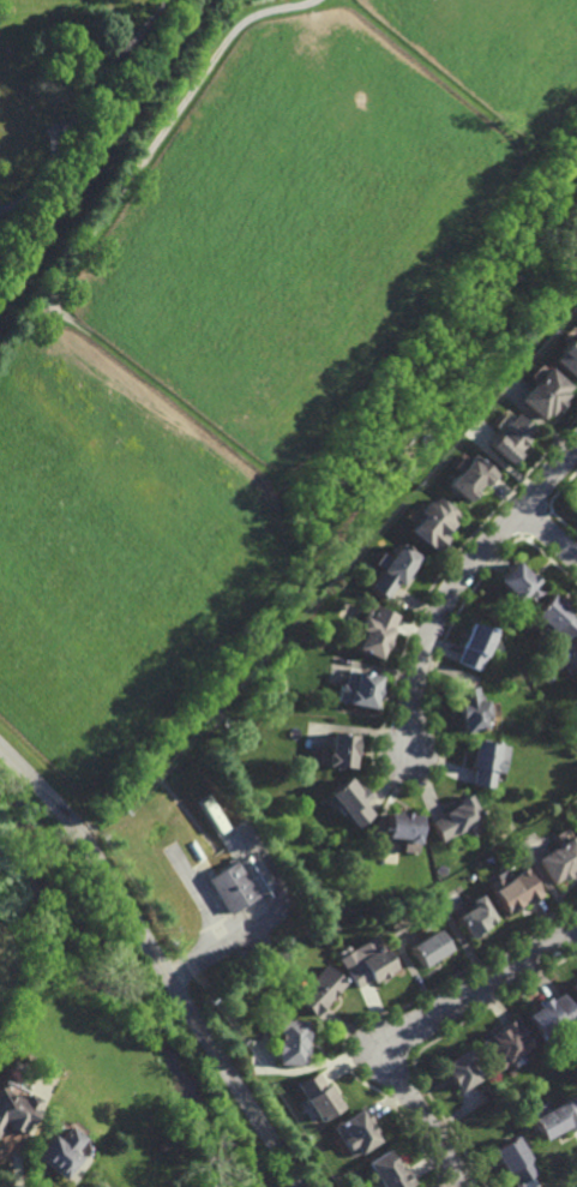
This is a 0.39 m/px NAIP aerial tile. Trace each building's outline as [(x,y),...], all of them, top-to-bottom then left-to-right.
[(573,340),(576,335),(576,375),(575,378),(554,360),(561,353),(560,352),(571,338),(573,340)] [(558,413),(555,410),(551,415),(548,414),(542,420),(521,401),(549,367),(571,385),(566,392),(569,395),(563,402),(566,404),(558,413)] [(511,466),(488,444),(517,413),(534,428),(525,437),(529,440),(517,452),(521,455),(511,466)] [(487,488),(485,487),(483,487),(481,485),(475,492),(476,493),(474,496),(475,497),(471,502),(470,500),(468,503),(447,485),(471,460),(470,458),(475,454),(499,475),(487,488)] [(458,515),(453,521),(456,523),(445,535),(449,539),(437,553),(410,532),(422,516),(419,512),(429,500),(432,504),(438,497),(458,515)] [(399,587),(397,586),(386,600),(368,588),(399,545),(419,559),(399,587)] [(531,577),(533,577),(540,583),(539,586),(545,592),(533,605),(527,599),(519,606),(512,599),(513,597),(499,583),(518,564),(531,577)] [(572,610),(576,614),(576,624),(566,637),(539,613),(552,598),(559,604),(560,603),(566,609),(565,609),(570,613),(572,610)] [(389,635),(390,636),(385,646),(384,646),(379,658),(356,648),(357,646),(356,645),(359,639),(350,636),(355,623),(357,625),(361,618),(363,617),(369,604),(397,617),(389,635)] [(480,669),(457,658),(464,645),(463,642),(474,618),(498,629),(480,669)] [(378,693),(375,693),(373,706),(345,700),(349,687),(351,687),(356,667),(380,672),(378,683),(379,683),(378,693)] [(479,693),(482,693),(483,696),(487,696),(491,713),(486,713),(488,725),(464,729),(463,714),(461,714),(458,701),(459,701),(457,687),(477,683),(479,693)] [(355,754),(354,754),(353,765),(324,762),(325,749),(329,749),(331,730),(355,732),(354,743),(356,743),(355,754)] [(509,761),(505,761),(503,771),(497,769),(494,786),(474,784),(476,765),(471,765),(476,736),(503,739),(501,743),(511,744),(509,761)] [(359,786),(362,784),(369,793),(362,799),(372,811),(356,825),(329,790),(348,774),(359,786)] [(469,837),(464,828),(441,840),(431,820),(445,813),(444,810),(452,805),(452,804),(459,801),(458,797),(470,791),(483,817),(482,817),(487,827),(469,837)] [(409,811),(421,813),(419,840),(407,839),(407,835),(386,834),(389,809),(401,810),(401,809),(409,809),(409,811)] [(537,857),(576,833),(576,870),(575,871),(573,870),(572,870),(573,874),(564,880),(563,876),(553,882),(537,857)] [(229,915),(208,879),(234,861),(257,897),(229,915)] [(545,893),(529,903),(527,899),(525,900),(525,901),(509,912),(493,888),(494,887),(492,882),(501,876),(504,881),(519,871),(528,865),(545,893)] [(471,936),(457,915),(474,903),(471,898),(481,892),(497,917),(489,921),(489,922),(480,929),(481,931),(471,936)] [(423,966),(410,945),(439,927),(452,948),(423,966)] [(381,978),(381,977),(373,982),(371,979),(359,988),(345,969),(383,945),(397,966),(390,971),(390,972),(381,978)] [(314,1018),(295,996),(326,963),(347,983),(314,1018)] [(565,991),(576,1011),(576,1014),(563,1024),(565,1027),(558,1031),(560,1035),(547,1043),(529,1014),(541,1007),(539,1003),(541,1001),(546,997),(547,999),(549,996),(552,1000),(565,991)] [(528,1037),(530,1035),(533,1039),(531,1041),(534,1044),(522,1053),(522,1054),(510,1062),(510,1063),(498,1071),(481,1042),(503,1029),(503,1026),(518,1017),(528,1032),(527,1033),(528,1037)] [(306,1048),(307,1048),(307,1056),(305,1056),(305,1066),(276,1065),(277,1055),(276,1055),(277,1042),(278,1032),(277,1032),(278,1020),(307,1021),(307,1029),(308,1029),(307,1043),(306,1043),(306,1048)] [(458,1092),(453,1085),(451,1086),(445,1074),(446,1073),(441,1065),(467,1050),(475,1063),(469,1067),(477,1081),(458,1092)] [(319,1122),(305,1101),(306,1101),(297,1086),(317,1073),(341,1108),(319,1122)] [(4,1123),(0,1131),(0,1088),(24,1101),(28,1093),(41,1099),(41,1101),(47,1104),(31,1135),(25,1132),(24,1134),(19,1132),(19,1133),(7,1126),(7,1125),(4,1123)] [(575,1097),(576,1101),(576,1130),(572,1133),(569,1128),(543,1141),(531,1120),(575,1097)] [(357,1156),(357,1155),(350,1158),(331,1127),(362,1109),(371,1123),(369,1125),(374,1133),(373,1133),(379,1143),(357,1156)] [(67,1155),(74,1161),(61,1177),(34,1156),(52,1134),(58,1140),(61,1137),(58,1134),(64,1127),(79,1140),(67,1155)] [(524,1150),(525,1149),(533,1158),(530,1159),(539,1174),(517,1186),(509,1174),(507,1175),(493,1151),(517,1137),(524,1150)] [(415,1185),(411,1186),(378,1186),(363,1165),(386,1151),(392,1161),(396,1158),(403,1169),(405,1168),(415,1185)]
